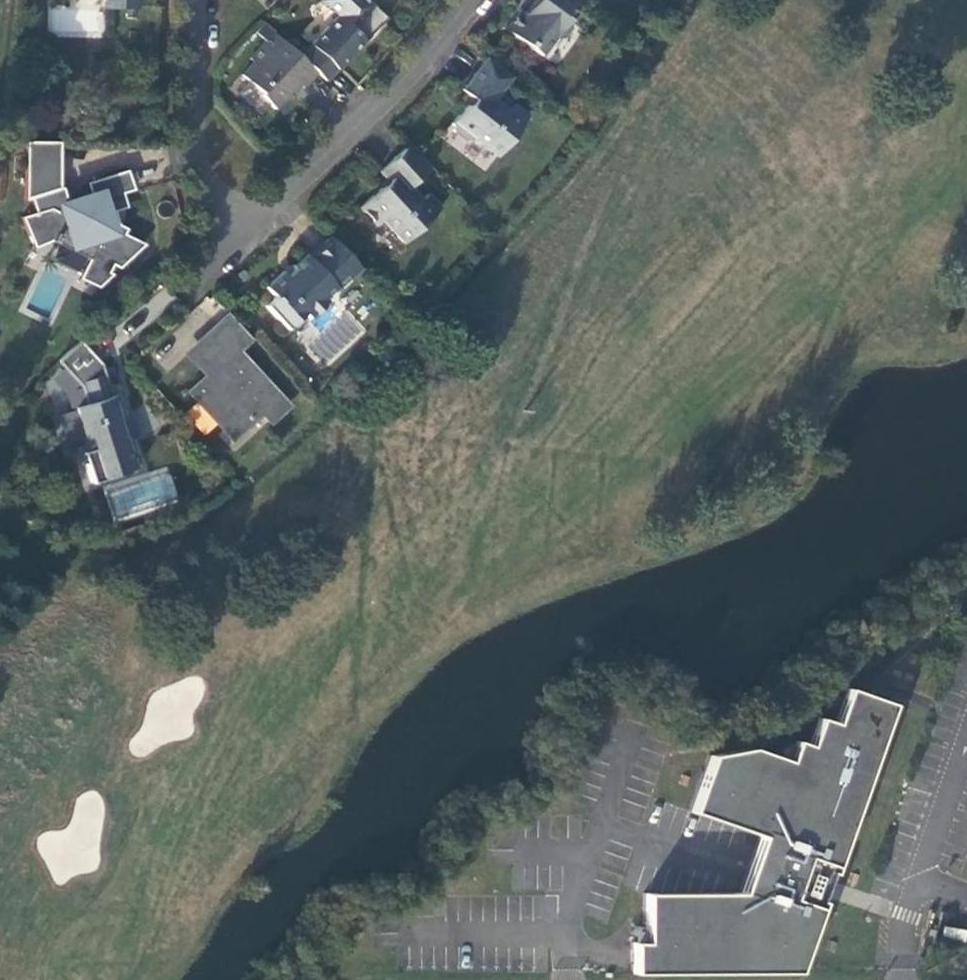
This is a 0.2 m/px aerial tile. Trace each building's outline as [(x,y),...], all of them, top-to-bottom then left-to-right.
[(367,0),(321,0),(338,16),(300,57),(316,72),(325,80),(364,40),(364,41),(386,17),(367,0)] [(529,16),(520,9),(506,29),(541,54),(554,36),(556,37),(562,36),(570,25),(570,19),(567,18),(563,14),(572,0),(541,0),(529,16)] [(567,18),(580,1),(578,0),(572,0),(563,14),(567,18)] [(300,57),(274,33),(248,60),(252,64),(242,75),(260,93),(259,94),(274,109),(297,83),(301,87),(316,72),(300,57)] [(510,76),(486,57),(461,89),(474,99),(468,106),(465,105),(451,123),(452,130),(464,140),(471,139),(472,137),(496,156),(528,115),(513,103),(507,110),(493,99),(510,76)] [(62,188),(59,189),(59,142),(26,141),(25,200),(30,198),(35,213),(20,218),(33,248),(51,241),(88,259),(79,278),(97,287),(112,274),(108,272),(112,265),(118,267),(144,243),(124,234),(126,228),(118,225),(114,211),(125,207),(121,193),(133,189),(126,169),(85,183),(89,195),(71,201),(65,198),(62,188)] [(389,182),(382,189),(381,187),(360,206),(377,224),(382,220),(403,242),(441,208),(428,194),(421,200),(409,186),(430,166),(416,152),(409,143),(379,171),(389,182)] [(336,290),(359,268),(329,236),(307,257),(304,254),(291,265),(294,268),(286,276),(282,271),(265,287),(274,296),(264,305),(286,329),(304,312),(308,318),(327,301),(323,297),(334,288),(336,290)] [(250,338),(229,315),(191,349),(212,371),(189,391),(231,437),(261,409),(270,419),(285,405),(235,351),(250,338)] [(110,396),(100,364),(79,341),(57,362),(80,387),(86,404),(74,408),(87,450),(80,452),(89,484),(115,475),(115,474),(138,467),(130,439),(135,435),(123,418),(116,395),(110,396)] [(205,434),(217,423),(197,402),(185,414),(205,434)] [(830,874),(890,704),(844,688),(832,723),(816,717),(806,745),(793,740),(785,761),(748,747),(708,755),(688,812),(759,837),(749,865),(739,893),(643,893),(643,919),(643,942),(631,942),(631,973),(796,973),(820,902),(818,901),(821,894),(823,886),(825,879),(828,873),(830,874)]
